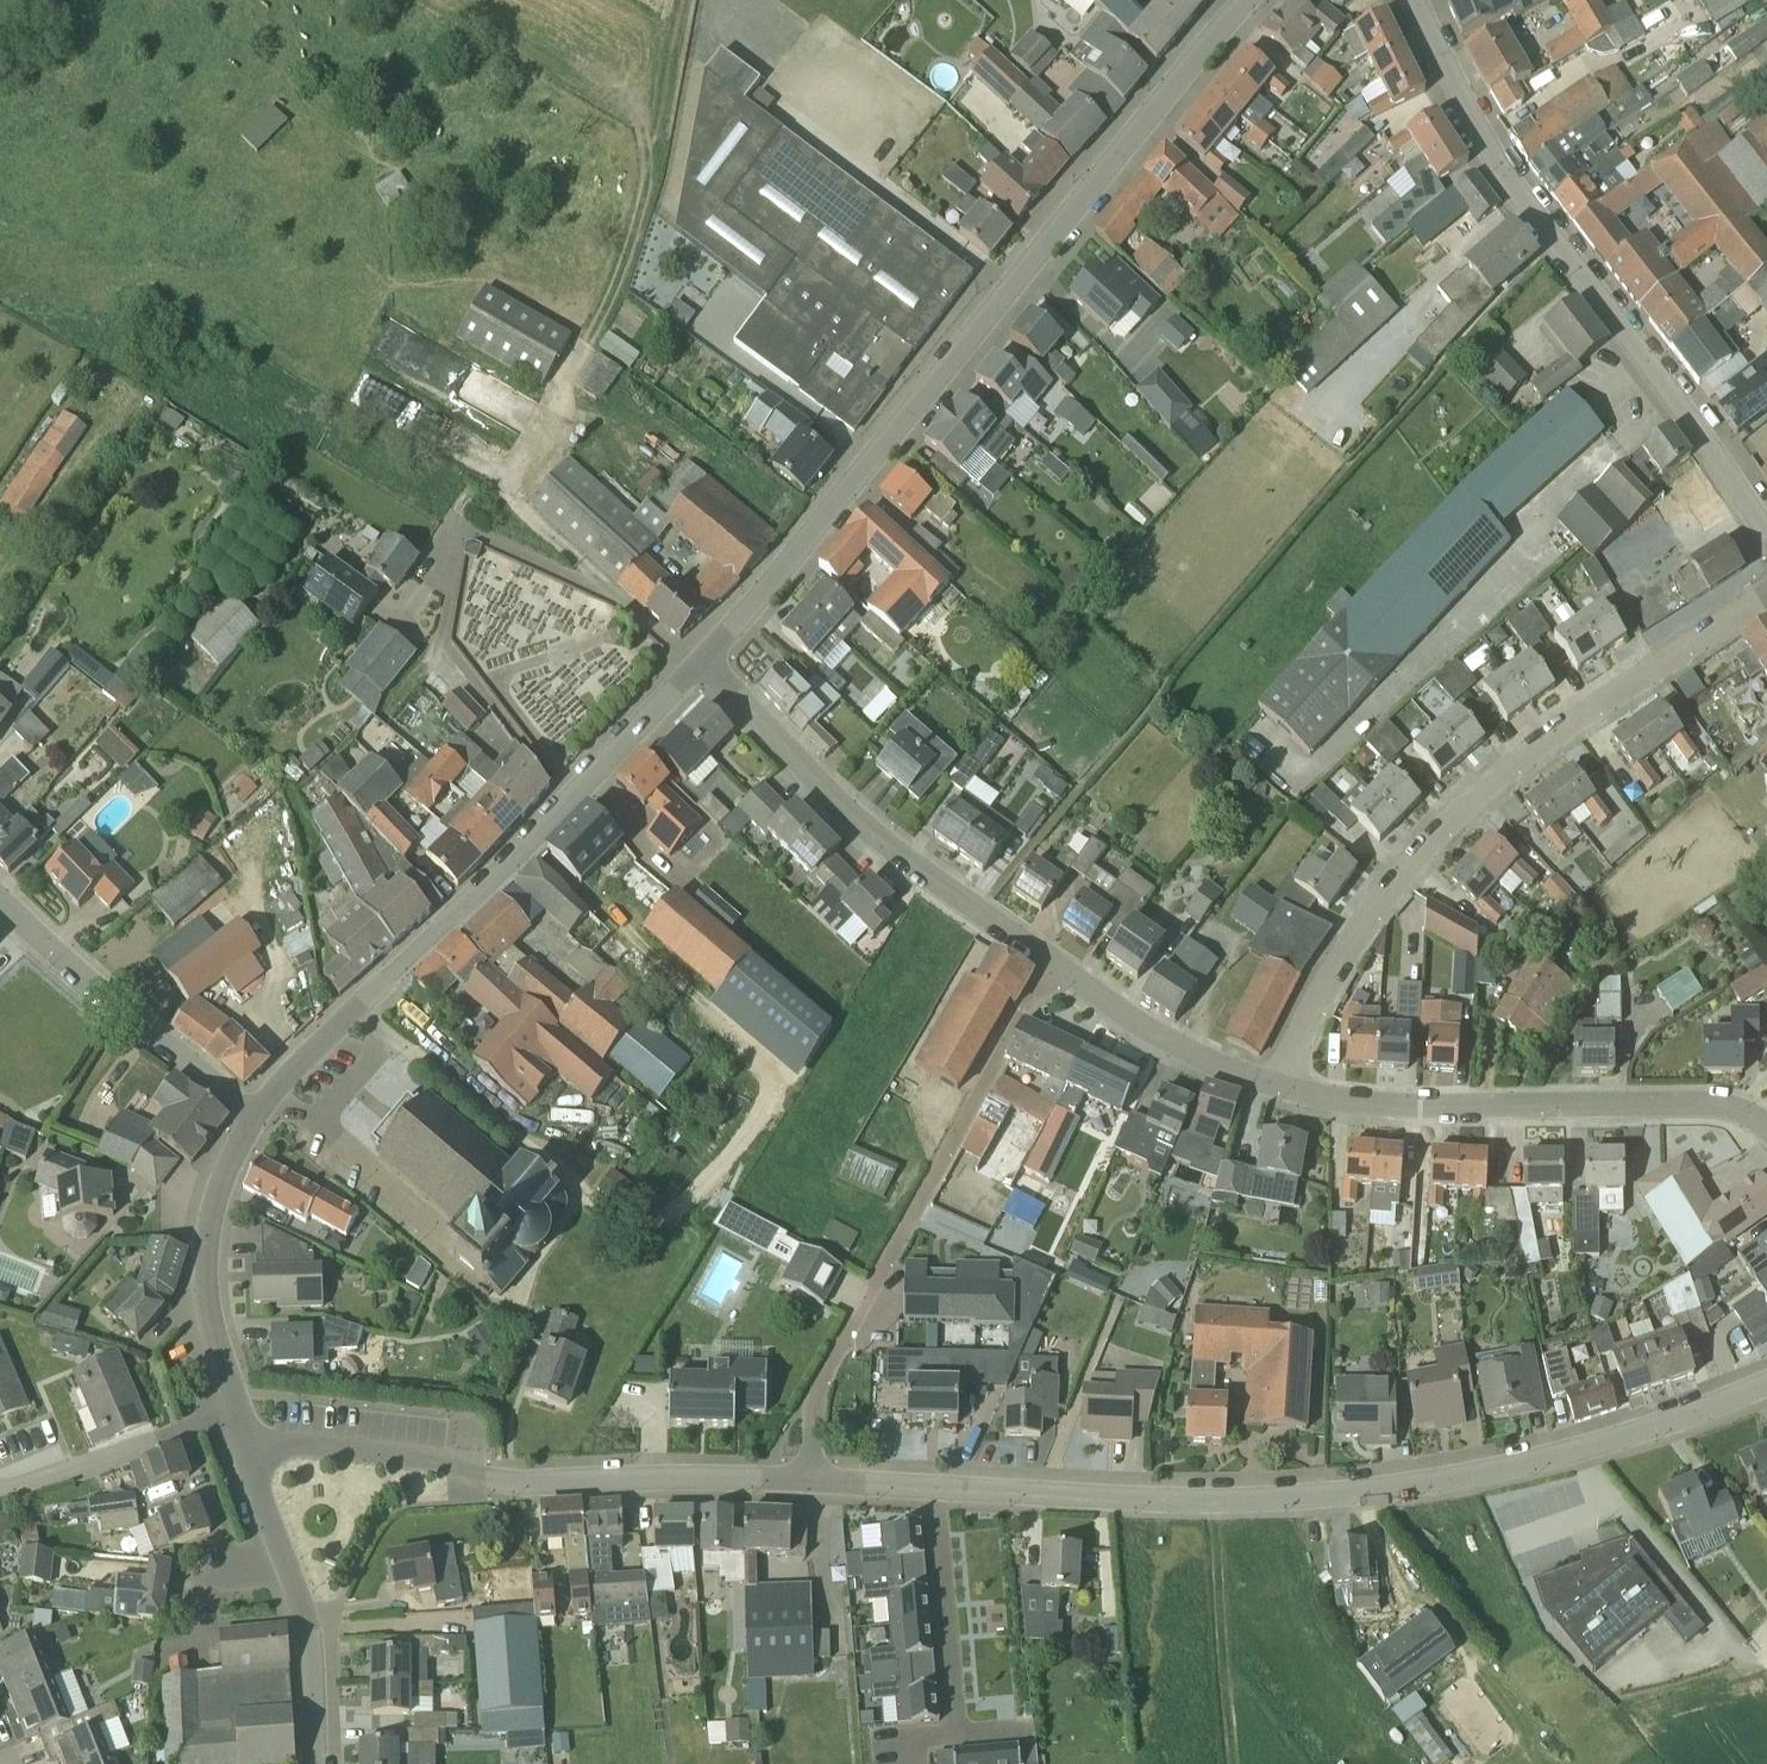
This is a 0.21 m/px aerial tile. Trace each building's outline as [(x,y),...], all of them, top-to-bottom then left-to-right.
[(1131,41),(1156,62),(1196,15),(1178,0),(1159,0),(1145,17),(1143,20),(1123,0),(1087,0),(1101,14),(1127,38),(1131,41)] [(1196,15),(1208,0),(1178,0),(1196,15)] [(1292,56),(1298,48),(1297,47),(1319,20),(1336,34),(1345,23),(1318,0),(1315,0),(1307,10),(1295,0),(1293,0),(1279,17),(1274,13),(1260,29),(1292,56)] [(1448,5),(1461,35),(1512,13),(1515,19),(1547,2),(1546,0),(1459,0),(1448,5)] [(1596,0),(1559,0),(1575,28),(1543,48),(1553,65),(1603,35),(1613,30),(1596,0)] [(1714,27),(1759,0),(1698,0),(1714,27)] [(1366,56),(1399,40),(1386,12),(1342,34),(1355,61),(1366,56)] [(1145,76),(1119,56),(1131,41),(1127,38),(1101,14),(1079,43),(1068,57),(1087,72),(1124,103),(1145,76)] [(1603,35),(1614,53),(1616,56),(1645,38),(1633,18),(1613,30),(1603,35)] [(1727,48),(1736,62),(1766,41),(1766,20),(1727,48)] [(1533,77),(1512,39),(1505,27),(1465,49),(1489,93),(1490,93),(1511,81),(1515,88),(1518,86),(1533,77)] [(1010,56),(1036,78),(1037,80),(1057,57),(1051,51),(1031,32),(1025,39),(1010,56)] [(1028,84),(977,39),(966,52),(980,63),(972,72),(1009,105),(1028,84)] [(1366,56),(1379,82),(1412,66),(1399,40),(1366,56)] [(1751,58),(1764,77),(1766,75),(1766,44),(1750,56),(1751,58)] [(1298,48),(1292,56),(1290,57),(1306,70),(1313,61),(1298,48)] [(720,51),(704,72),(747,105),(763,84),(720,51)] [(1245,51),(1227,73),(1272,109),(1289,87),(1245,51)] [(1303,74),(1311,81),(1325,65),(1316,57),(1313,61),(1306,70),(1303,74)] [(1676,80),(1687,97),(1714,79),(1703,62),(1676,80)] [(1311,81),(1310,82),(1319,90),(1333,72),(1325,65),(1311,81)] [(1412,66),(1379,82),(1375,85),(1362,94),(1374,118),(1425,93),(1412,66)] [(1609,109),(1628,95),(1631,93),(1614,68),(1592,82),(1510,138),(1527,164),(1610,111),(1609,109)] [(674,230),(766,299),(764,302),(840,360),(872,319),(915,351),(972,275),(747,105),(704,72),(674,230)] [(1050,101),(1055,95),(1034,78),(1028,84),(1009,105),(1041,134),(1072,162),(1124,103),(1087,72),(1068,96),(1073,100),(1061,112),(1050,101)] [(1333,72),(1319,90),(1328,97),(1343,80),(1333,72)] [(1227,73),(1210,94),(1240,119),(1254,130),(1268,142),(1276,131),(1262,121),(1272,109),(1227,73)] [(1525,100),(1518,86),(1515,88),(1511,81),(1490,93),(1503,115),(1522,105),(1521,102),(1525,100)] [(1710,107),(1713,111),(1719,120),(1726,127),(1752,107),(1736,87),(1710,107)] [(1210,94),(1193,115),(1223,140),(1240,119),(1210,94)] [(1607,137),(1641,113),(1628,95),(1609,109),(1610,111),(1527,164),(1541,182),(1607,137)] [(257,152),(288,121),(272,105),(241,136),(257,152)] [(1676,122),(1690,141),(1708,128),(1694,109),(1676,122)] [(1227,162),(1214,151),(1223,140),(1193,115),(1175,136),(1219,172),(1227,162)] [(1401,153),(1409,166),(1453,140),(1438,115),(1389,146),(1396,156),(1401,153)] [(1687,143),(1706,168),(1717,159),(1759,212),(1766,206),(1766,155),(1764,158),(1746,135),(1730,146),(1715,123),(1708,128),(1690,141),(1687,143)] [(1020,170),(1007,157),(981,186),(1018,219),(1069,162),(1033,130),(1021,144),(1034,155),(1020,170)] [(1261,151),(1268,142),(1254,130),(1247,140),(1261,151)] [(1375,141),(1364,130),(1338,155),(1314,178),(1326,189),(1348,167),(1368,148),(1375,141)] [(1607,137),(1541,182),(1553,198),(1618,152),(1607,137)] [(1468,165),(1457,146),(1453,140),(1409,166),(1404,170),(1412,183),(1418,192),(1372,230),(1385,246),(1408,227),(1419,219),(1447,196),(1439,183),(1468,165)] [(1639,307),(1676,278),(1713,248),(1744,224),(1759,212),(1717,159),(1706,168),(1687,143),(1649,169),(1637,177),(1608,199),(1573,224),(1639,307)] [(1002,157),(988,144),(978,155),(991,168),(1002,157)] [(1165,148),(1096,232),(1116,251),(1136,228),(1133,225),(1160,193),(1218,243),(1244,215),(1216,191),(1165,148)] [(1573,224),(1608,199),(1637,177),(1618,152),(1553,198),(1573,224)] [(942,178),(966,197),(968,195),(968,196),(977,185),(953,165),(942,178)] [(399,172),(374,188),(388,208),(412,192),(399,172)] [(1499,206),(1473,173),(1451,190),(1453,193),(1406,232),(1421,254),(1470,215),(1476,224),(1499,206)] [(1255,202),(1227,179),(1216,191),(1244,215),(1255,202)] [(1011,230),(968,196),(968,195),(966,197),(956,210),(968,220),(958,232),(989,258),(1011,230)] [(1744,224),(1713,248),(1732,272),(1695,302),(1676,278),(1639,307),(1671,349),(1730,301),(1766,271),(1766,253),(1744,224)] [(1438,289),(1450,305),(1470,322),(1492,299),(1490,297),(1538,257),(1514,228),(1459,274),(1457,272),(1438,289)] [(1152,243),(1131,265),(1167,299),(1187,277),(1152,243)] [(1359,268),(1370,259),(1365,253),(1354,262),(1359,268)] [(1359,268),(1354,262),(1314,295),(1341,325),(1291,378),(1306,395),(1398,311),(1359,268)] [(1128,312),(1141,323),(1159,304),(1117,264),(1105,277),(1097,270),(1072,297),(1109,333),(1128,312)] [(1730,301),(1744,319),(1758,308),(1766,320),(1766,271),(1730,301)] [(454,342),(543,393),(573,340),(485,289),(454,342)] [(1576,300),(1539,329),(1561,360),(1529,384),(1542,401),(1582,371),(1577,364),(1607,341),(1576,300)] [(1724,336),(1744,319),(1730,301),(1671,349),(1699,385),(1732,361),(1738,355),(1724,336)] [(855,433),(884,394),(764,302),(735,341),(855,433)] [(685,331),(693,320),(673,305),(665,316),(685,331)] [(1064,340),(1031,313),(1009,338),(1042,365),(1052,354),(1064,340)] [(1171,340),(1185,325),(1176,316),(1161,332),(1171,340)] [(872,319),(840,360),(884,394),(915,351),(872,319)] [(1418,346),(1434,362),(1456,338),(1437,321),(1416,345),(1418,346)] [(598,347),(630,364),(637,351),(605,334),(598,347)] [(384,365),(521,423),(530,400),(393,342),(384,365)] [(1476,371),(1504,401),(1528,379),(1499,349),(1476,371)] [(623,371),(597,354),(575,387),(600,403),(623,371)] [(1717,410),(1737,437),(1741,434),(1766,414),(1766,387),(1762,380),(1766,376),(1766,355),(1725,388),(1733,398),(1721,407),(1720,408),(1717,410)] [(1014,374),(994,357),(976,380),(997,397),(991,404),(994,406),(1005,415),(1021,396),(1034,406),(1052,384),(1024,362),(1014,374)] [(1135,391),(1169,429),(1191,410),(1157,372),(1135,391)] [(813,426),(753,383),(747,392),(762,403),(745,427),(761,439),(764,435),(784,449),(770,467),(803,494),(832,458),(805,436),(813,426)] [(1601,433),(1566,394),(1460,488),(1345,614),(1260,705),(1311,754),(1397,663),(1510,542),(1497,528),(1516,510),(1516,511),(1601,433)] [(942,420),(983,454),(1000,468),(1018,446),(1006,436),(1014,427),(1016,424),(1005,415),(994,406),(991,408),(984,418),(960,398),(942,420)] [(1096,423),(1066,399),(1053,415),(1084,439),(1096,423)] [(22,525),(66,461),(63,459),(85,428),(62,413),(42,444),(40,443),(0,501),(0,508),(22,525)] [(983,454),(942,420),(921,447),(937,461),(930,470),(959,494),(969,482),(964,478),(983,454)] [(1626,460),(1618,467),(1642,493),(1655,483),(1643,466),(1649,462),(1660,478),(1690,455),(1671,428),(1642,450),(1627,461),(1626,460)] [(1162,485),(1173,474),(1177,469),(1135,430),(1131,434),(1121,444),(1162,485)] [(618,586),(621,584),(645,555),(669,527),(646,505),(645,503),(633,516),(570,458),(528,502),(618,586)] [(688,461),(646,505),(669,527),(719,568),(737,583),(778,537),(708,477),(707,478),(688,461)] [(1670,518),(1684,511),(1695,531),(1726,515),(1699,464),(1654,487),(1670,518)] [(1652,504),(1642,493),(1618,467),(1597,486),(1596,485),(1558,520),(1593,559),(1594,558),(1652,504)] [(900,472),(880,496),(912,521),(923,508),(947,529),(957,516),(952,512),(956,505),(941,493),(935,500),(900,472)] [(866,609),(870,612),(893,633),(901,640),(931,607),(929,606),(949,583),(904,543),(868,510),(818,566),(840,585),(868,553),(895,577),(866,609)] [(918,527),(904,543),(949,583),(960,570),(938,550),(941,547),(918,527)] [(367,565),(358,579),(377,593),(384,583),(396,591),(420,559),(388,535),(371,559),(372,560),(368,566),(367,565)] [(1124,547),(1113,537),(1102,549),(1114,559),(1124,547)] [(483,546),(473,542),(466,544),(464,562),(475,565),(483,546)] [(1742,570),(1724,542),(1671,576),(1689,604),(1742,570)] [(689,597),(673,582),(645,555),(621,584),(679,640),(706,613),(737,583),(719,568),(689,597)] [(378,594),(377,593),(358,579),(329,558),(303,594),(351,629),(378,594)] [(1596,591),(1610,584),(1594,558),(1593,559),(1581,566),(1596,591)] [(1083,582),(1073,572),(1066,572),(1057,581),(1070,595),(1083,582)] [(860,624),(883,644),(893,633),(870,612),(864,619),(824,583),(801,608),(830,634),(841,644),(860,624)] [(219,666),(261,624),(229,592),(187,634),(219,666)] [(1626,638),(1602,603),(1578,619),(1601,654),(1626,638)] [(1537,640),(1550,631),(1532,606),(1520,615),(1537,640)] [(782,631),(810,656),(830,634),(801,608),(782,631)] [(1525,648),(1537,640),(1520,615),(1508,624),(1525,648)] [(1666,615),(1641,631),(1650,644),(1675,627),(1666,615)] [(1553,636),(1577,671),(1601,654),(1578,619),(1553,636)] [(1741,668),(1766,653),(1766,619),(1740,636),(1748,649),(1736,657),(1741,668)] [(346,667),(354,673),(365,682),(398,642),(379,626),(346,667)] [(146,640),(138,649),(150,658),(158,649),(146,640)] [(398,642),(365,682),(384,698),(417,657),(398,642)] [(52,652),(22,691),(28,694),(26,697),(37,704),(70,667),(52,652)] [(114,678),(83,653),(73,665),(104,691),(114,678)] [(1741,668),(1749,679),(1762,671),(1766,679),(1766,653),(1741,668)] [(1554,688),(1541,669),(1530,654),(1506,670),(1530,705),(1554,688)] [(1017,660),(1015,665),(1017,670),(1021,672),(1026,671),(1029,666),(1027,661),(1022,659),(1017,660)] [(1477,683),(1456,660),(1444,671),(1464,694),(1477,683)] [(823,663),(813,674),(816,677),(826,686),(836,696),(846,684),(824,664),(823,663)] [(778,664),(754,686),(825,757),(837,746),(815,724),(827,713),(813,699),(826,686),(816,677),(803,689),(778,664)] [(1506,722),(1530,705),(1506,670),(1482,688),(1506,722)] [(128,689),(116,703),(120,706),(126,711),(149,682),(151,680),(141,672),(140,671),(127,688),(128,689)] [(1454,703),(1464,694),(1444,671),(1434,680),(1454,703)] [(1748,680),(1742,671),(1731,678),(1736,687),(1748,680)] [(26,697),(28,694),(22,691),(0,675),(0,735),(26,697)] [(1704,695),(1692,677),(1676,688),(1688,706),(1704,695)] [(116,703),(128,689),(127,688),(115,679),(103,693),(116,703)] [(443,707),(467,731),(481,717),(458,693),(443,707)] [(872,704),(863,714),(874,725),(884,715),(872,704)] [(1660,704),(1636,721),(1658,752),(1672,742),(1687,762),(1698,755),(1660,704)] [(704,707),(681,731),(710,759),(733,736),(704,707)] [(1435,728),(1462,759),(1484,740),(1457,708),(1435,728)] [(32,751),(49,734),(29,713),(12,730),(32,751)] [(1725,762),(1742,778),(1766,752),(1766,719),(1766,718),(1725,762)] [(1649,791),(1655,786),(1660,783),(1645,762),(1658,752),(1636,721),(1611,739),(1649,791)] [(1396,756),(1408,744),(1388,722),(1375,734),(1396,756)] [(1440,779),(1462,759),(1435,728),(1412,747),(1440,779)] [(710,759),(681,731),(658,754),(686,782),(710,759)] [(997,752),(1004,742),(991,732),(984,743),(997,752)] [(1387,765),(1396,756),(1375,734),(1366,742),(1387,765)] [(461,736),(447,750),(469,770),(470,772),(489,789),(489,790),(520,817),(547,787),(514,742),(493,765),(481,754),(482,754),(461,736)] [(905,737),(879,767),(919,802),(957,758),(945,748),(934,761),(905,737)] [(315,747),(299,761),(310,773),(326,759),(315,747)] [(453,787),(469,770),(447,750),(432,767),(429,770),(450,789),(451,789),(453,787)] [(1711,770),(1724,760),(1716,750),(1703,760),(1711,770)] [(668,858),(687,839),(703,823),(701,822),(664,787),(670,781),(642,754),(617,780),(645,807),(648,805),(662,818),(646,836),(668,858)] [(403,862),(404,861),(420,845),(382,807),(402,788),(371,757),(337,790),(343,797),(366,822),(403,862)] [(19,821),(23,817),(12,805),(10,806),(5,800),(29,776),(13,759),(0,771),(0,840),(19,821)] [(964,792),(981,768),(969,760),(952,784),(964,792)] [(1547,786),(1570,817),(1584,807),(1599,828),(1611,819),(1573,768),(1547,786)] [(450,789),(429,770),(408,793),(429,813),(440,800),(450,789)] [(1391,770),(1382,779),(1370,792),(1400,821),(1420,800),(1391,770)] [(470,772),(453,792),(462,800),(472,807),(469,811),(501,840),(520,817),(489,790),(489,789),(470,772)] [(246,777),(233,791),(244,803),(258,789),(255,785),(259,781),(253,774),(248,779),(246,777)] [(1060,799),(1068,787),(1052,776),(1045,787),(1044,788),(1060,799)] [(1265,799),(1268,784),(1250,781),(1248,795),(1265,799)] [(1362,783),(1341,804),(1343,806),(1380,842),(1400,821),(1370,792),(1362,783)] [(738,809),(749,820),(774,796),(763,785),(738,809)] [(1343,806),(1341,804),(1336,799),(1322,786),(1311,796),(1333,818),(1343,806)] [(1573,847),(1558,826),(1570,817),(1547,786),(1523,804),(1562,855),(1573,847)] [(989,810),(964,792),(932,836),(957,854),(989,810)] [(708,794),(696,806),(719,826),(731,815),(708,794)] [(790,812),(774,796),(749,820),(766,837),(769,834),(789,855),(818,826),(797,804),(790,812)] [(418,871),(403,884),(401,880),(399,882),(366,822),(343,797),(309,816),(328,851),(344,880),(352,894),(360,907),(394,945),(444,900),(418,871)] [(0,840),(0,863),(9,872),(52,831),(59,838),(91,806),(83,798),(55,824),(41,809),(23,826),(19,821),(0,840)] [(501,840),(469,811),(472,807),(462,800),(450,813),(459,822),(448,833),(449,835),(480,862),(501,840)] [(1015,828),(1014,829),(1025,837),(1043,813),(1031,803),(1014,828),(1015,828)] [(218,820),(203,810),(188,832),(203,842),(218,820)] [(983,873),(1014,829),(1015,828),(1014,828),(989,810),(957,854),(983,873)] [(550,850),(548,851),(548,853),(547,853),(548,854),(549,854),(580,883),(580,884),(581,884),(598,867),(616,884),(635,863),(637,862),(622,842),(589,811),(587,812),(587,813),(550,850)] [(840,848),(818,826),(789,855),(809,875),(806,878),(824,895),(848,870),(833,854),(840,848)] [(1640,829),(1602,860),(1611,870),(1649,839),(1640,829)] [(449,835),(440,844),(428,856),(457,885),(480,862),(449,835)] [(1490,837),(1470,859),(1498,885),(1509,873),(1528,890),(1537,879),(1490,837)] [(1041,912),(1071,869),(1084,878),(1091,869),(1105,848),(1091,839),(1077,859),(1064,850),(1050,870),(1036,861),(1014,893),(1041,912)] [(107,878),(75,845),(46,873),(79,908),(94,893),(110,910),(135,886),(117,868),(107,878)] [(344,880),(328,851),(316,858),(331,887),(344,880)] [(149,896),(174,926),(224,884),(217,876),(207,864),(199,855),(149,896)] [(1506,914),(1487,897),(1498,885),(1470,859),(1449,882),(1496,924),(1506,914)] [(1273,898),(1281,903),(1306,915),(1316,901),(1327,909),(1355,871),(1340,860),(1327,876),(1309,863),(1297,879),(1290,874),(1273,898)] [(674,896),(635,863),(616,884),(656,917),(643,932),(645,933),(646,932),(719,995),(752,957),(675,894),(674,896)] [(534,866),(515,887),(544,913),(568,935),(587,913),(538,865),(537,865),(538,864),(537,864),(536,864),(534,865),(534,866)] [(1106,921),(1123,934),(1133,919),(1154,890),(1126,870),(1115,886),(1091,869),(1084,878),(1092,884),(1062,926),(1089,945),(1106,921)] [(848,870),(824,895),(808,910),(835,937),(853,919),(873,940),(892,922),(883,913),(895,902),(871,878),(863,885),(848,870)] [(1570,908),(1579,900),(1557,875),(1541,888),(1564,913),(1570,908)] [(1184,913),(1199,924),(1222,894),(1207,882),(1184,913)] [(459,938),(482,958),(528,998),(602,1064),(607,1058),(636,1026),(614,1007),(631,988),(630,987),(580,949),(564,970),(590,993),(579,1009),(528,967),(510,951),(531,930),(529,928),(544,913),(515,887),(512,884),(459,938)] [(1264,927),(1281,903),(1273,898),(1254,884),(1237,909),(1264,927)] [(742,919),(705,888),(691,905),(729,934),(742,919)] [(1739,892),(1726,899),(1733,912),(1746,905),(1739,892)] [(301,909),(291,893),(269,905),(279,922),(281,921),(287,931),(304,921),(298,911),(301,909)] [(339,995),(394,945),(360,907),(352,894),(318,925),(327,936),(324,939),(340,957),(323,972),(325,974),(323,975),(323,978),(339,995)] [(1475,923),(1424,896),(1423,930),(1475,957),(1475,923)] [(1331,929),(1306,915),(1281,903),(1264,927),(1247,952),(1264,961),(1267,962),(1268,960),(1299,976),(1331,929)] [(610,935),(587,913),(568,935),(580,949),(630,987),(645,970),(626,954),(618,963),(599,948),(600,947),(610,935)] [(201,998),(202,999),(225,980),(236,994),(258,976),(246,960),(259,949),(238,922),(217,938),(201,916),(151,953),(190,1008),(201,998)] [(1133,919),(1123,934),(1106,958),(1137,980),(1164,940),(1133,919)] [(1694,933),(1702,941),(1712,938),(1715,927),(1707,920),(1696,923),(1694,933)] [(1387,929),(1385,929),(1377,941),(1368,954),(1384,960),(1387,929)] [(479,959),(454,938),(454,937),(413,981),(430,996),(438,1004),(458,982),(505,1024),(526,1000),(479,959)] [(1167,967),(1163,965),(1141,999),(1174,1022),(1197,988),(1199,990),(1218,962),(1188,940),(1167,967)] [(1475,992),(1489,993),(1491,958),(1499,959),(1508,964),(1516,950),(1502,942),(1478,940),(1476,962),(1475,992)] [(1599,941),(1582,960),(1604,980),(1621,961),(1599,941)] [(1751,948),(1738,957),(1749,972),(1761,963),(1751,948)] [(976,982),(965,975),(912,1065),(957,1090),(1008,1003),(1015,1007),(1034,973),(993,950),(976,982)] [(1455,994),(1462,995),(1475,995),(1476,963),(1457,952),(1455,994)] [(298,961),(302,968),(314,962),(310,955),(298,961)] [(1576,984),(1529,956),(1505,998),(1508,1000),(1496,1021),(1534,1043),(1546,1022),(1552,1026),(1576,984)] [(752,958),(707,1012),(793,1086),(830,1026),(752,958)] [(1259,1055),(1299,976),(1268,960),(1267,962),(1264,961),(1225,1038),(1259,1055)] [(1766,994),(1766,967),(1730,989),(1742,1009),(1766,994)] [(1672,1013),(1703,994),(1686,968),(1655,989),(1672,1013)] [(1395,1026),(1381,1025),(1378,1067),(1407,1068),(1410,1030),(1419,1030),(1421,1006),(1422,985),(1398,983),(1395,1026)] [(1596,1008),(1596,1023),(1575,1023),(1575,1073),(1612,1073),(1612,1023),(1622,1023),(1622,996),(1600,996),(1600,1008),(1596,1008)] [(222,1066),(244,1087),(268,1063),(246,1041),(250,1038),(234,1023),(202,999),(201,998),(190,1008),(172,1025),(208,1051),(222,1066)] [(613,1073),(602,1064),(528,998),(526,1000),(505,1024),(475,1058),(526,1104),(557,1069),(590,1098),(613,1073)] [(1340,1043),(1347,1044),(1346,1065),(1378,1067),(1381,1025),(1381,1010),(1364,1010),(1350,1003),(1341,1021),(1340,1043)] [(1456,1072),(1460,1008),(1421,1006),(1419,1030),(1428,1031),(1426,1071),(1456,1072)] [(1741,1075),(1741,1043),(1759,1043),(1759,1010),(1730,1010),(1730,1031),(1704,1031),(1704,1074),(1741,1075)] [(659,1103),(692,1060),(641,1019),(636,1026),(607,1058),(659,1103)] [(1047,1080),(1040,1097),(1056,1106),(1083,1051),(1083,1050),(1023,1021),(1005,1060),(1047,1080)] [(1091,1098),(1120,1112),(1122,1113),(1139,1078),(1083,1051),(1056,1106),(1056,1107),(1031,1155),(1046,1164),(1053,1153),(1074,1117),(1080,1120),(1091,1098)] [(120,1109),(96,1150),(132,1166),(152,1141),(156,1135),(191,1163),(228,1117),(171,1072),(151,1097),(162,1107),(150,1122),(120,1109)] [(1056,1106),(1040,1097),(1001,1075),(961,1151),(980,1161),(975,1170),(1014,1191),(1031,1155),(1056,1107),(1056,1106)] [(1220,1180),(1224,1165),(1227,1154),(1210,1148),(1217,1127),(1228,1131),(1241,1093),(1205,1082),(1193,1120),(1187,1118),(1172,1151),(1175,1152),(1173,1158),(1194,1165),(1192,1171),(1220,1180)] [(1115,1151),(1147,1164),(1156,1144),(1172,1151),(1187,1118),(1193,1103),(1163,1089),(1149,1121),(1131,1113),(1115,1151)] [(563,1210),(564,1210),(566,1205),(566,1199),(564,1194),(560,1189),(555,1187),(559,1182),(531,1158),(530,1157),(516,1173),(429,1102),(426,1100),(423,1103),(417,1098),(414,1101),(407,1095),(371,1138),(378,1144),(375,1147),(382,1152),(379,1156),(467,1231),(449,1253),(495,1291),(501,1296),(528,1261),(524,1257),(507,1241),(510,1242),(512,1244),(515,1245),(518,1246),(522,1247),(526,1247),(530,1247),(534,1246),(536,1245),(540,1243),(542,1242),(545,1238),(547,1237),(548,1235),(549,1233),(550,1230),(551,1228),(552,1226),(552,1224),(552,1223),(552,1217),(556,1216),(560,1214),(561,1213),(562,1212),(563,1210)] [(27,1161),(37,1134),(18,1127),(8,1119),(1,1150),(27,1161)] [(1263,1152),(1260,1175),(1304,1183),(1311,1140),(1267,1132),(1266,1139),(1264,1139),(1263,1139),(1262,1140),(1261,1141),(1260,1143),(1259,1145),(1259,1146),(1259,1147),(1260,1149),(1261,1151),(1262,1152),(1263,1152)] [(156,1186),(176,1161),(152,1141),(132,1166),(156,1186)] [(1372,1186),(1375,1148),(1347,1145),(1342,1202),(1355,1203),(1357,1185),(1372,1186)] [(1403,1150),(1375,1148),(1372,1186),(1376,1187),(1374,1214),(1391,1215),(1392,1206),(1398,1207),(1403,1150)] [(850,1149),(838,1177),(884,1198),(896,1169),(850,1149)] [(94,1216),(114,1214),(110,1176),(87,1179),(87,1165),(48,1150),(35,1185),(58,1193),(61,1219),(63,1219),(64,1230),(76,1239),(88,1238),(96,1228),(94,1216)] [(1440,1203),(1457,1204),(1457,1191),(1459,1153),(1431,1151),(1428,1208),(1440,1208),(1440,1203)] [(1471,1210),(1476,1210),(1475,1220),(1493,1221),(1493,1226),(1516,1227),(1509,1190),(1485,1190),(1487,1154),(1459,1153),(1457,1191),(1473,1192),(1471,1210)] [(1509,1190),(1516,1227),(1522,1253),(1524,1265),(1540,1262),(1529,1206),(1562,1206),(1562,1154),(1524,1154),(1525,1190),(1509,1190)] [(1586,1192),(1572,1193),(1572,1257),(1599,1257),(1599,1214),(1623,1215),(1623,1194),(1622,1154),(1586,1154),(1586,1192)] [(1637,1185),(1654,1213),(1655,1213),(1697,1187),(1697,1186),(1696,1186),(1692,1180),(1697,1177),(1684,1156),(1681,1157),(1682,1158),(1637,1185)] [(305,1221),(311,1210),(350,1232),(361,1213),(260,1158),(244,1188),(305,1221)] [(1249,1170),(1224,1165),(1220,1180),(1216,1195),(1244,1200),(1249,1170)] [(595,1190),(618,1207),(619,1209),(636,1187),(612,1168),(595,1190)] [(1731,1240),(1766,1215),(1766,1188),(1759,1177),(1711,1211),(1697,1187),(1655,1213),(1687,1266),(1685,1266),(1686,1267),(1730,1239),(1731,1240)] [(1165,1208),(1192,1213),(1197,1184),(1170,1179),(1165,1208)] [(1016,1190),(1005,1212),(1034,1227),(1045,1205),(1016,1190)] [(730,1198),(716,1225),(787,1262),(798,1241),(785,1234),(788,1229),(730,1198)] [(931,1206),(924,1221),(981,1246),(987,1232),(931,1206)] [(1346,1212),(1331,1212),(1331,1236),(1345,1236),(1346,1212)] [(849,1252),(860,1232),(854,1230),(834,1219),(828,1230),(823,1238),(849,1252)] [(278,1301),(278,1306),(323,1304),(322,1266),(315,1267),(314,1254),(308,1254),(308,1247),(263,1225),(262,1225),(263,1256),(257,1256),(257,1268),(254,1268),(255,1302),(278,1301)] [(1078,1236),(1071,1254),(1095,1264),(1102,1246),(1078,1236)] [(1762,1241),(1760,1238),(1752,1244),(1754,1251),(1738,1263),(1753,1286),(1766,1276),(1766,1238),(1762,1241)] [(129,1280),(103,1309),(136,1340),(163,1310),(171,1295),(185,1250),(152,1239),(140,1277),(137,1286),(129,1280)] [(1743,1254),(1732,1239),(1731,1240),(1698,1263),(1708,1278),(1743,1254)] [(782,1283),(793,1289),(824,1306),(844,1269),(802,1246),(782,1283)] [(1392,1256),(1394,1269),(1409,1267),(1410,1254),(1392,1256)] [(431,1269),(420,1259),(406,1283),(419,1291),(431,1269)] [(1087,1265),(1074,1259),(1067,1276),(1105,1293),(1112,1279),(1086,1267),(1087,1265)] [(925,1262),(905,1261),(904,1310),(1004,1312),(1005,1275),(990,1275),(990,1263),(950,1262),(950,1287),(937,1286),(925,1286),(925,1262)] [(1028,1261),(1005,1261),(1005,1275),(1004,1312),(1040,1313),(1058,1275),(1028,1261)] [(1460,1274),(1470,1283),(1479,1272),(1468,1264),(1460,1274)] [(1457,1265),(1415,1271),(1418,1294),(1461,1288),(1457,1265)] [(1689,1274),(1676,1281),(1695,1338),(1708,1334),(1689,1274)] [(1766,1303),(1766,1276),(1753,1286),(1759,1294),(1736,1310),(1742,1320),(1766,1303)] [(1168,1309),(1182,1297),(1165,1277),(1152,1289),(1146,1303),(1168,1309)] [(1656,1341),(1671,1382),(1693,1375),(1688,1359),(1700,1355),(1695,1338),(1676,1281),(1663,1290),(1672,1318),(1677,1334),(1656,1341)] [(1693,1286),(1700,1307),(1710,1303),(1715,1301),(1709,1281),(1693,1286)] [(1390,1301),(1389,1285),(1370,1285),(1370,1301),(1390,1301)] [(11,1291),(0,1287),(0,1302),(7,1305),(11,1291)] [(420,1301),(408,1294),(400,1310),(412,1317),(420,1301)] [(1606,1323),(1614,1304),(1597,1298),(1589,1316),(1606,1323)] [(1742,1320),(1741,1323),(1750,1337),(1747,1339),(1753,1348),(1766,1338),(1766,1330),(1765,1327),(1766,1325),(1766,1303),(1742,1320)] [(1178,1314),(1144,1304),(1140,1319),(1174,1329),(1178,1314)] [(82,1314),(54,1306),(37,1325),(75,1336),(82,1314)] [(1226,1398),(1212,1397),(1213,1371),(1248,1373),(1245,1424),(1306,1429),(1313,1335),(1268,1331),(1270,1312),(1195,1306),(1189,1396),(1187,1442),(1223,1444),(1226,1398)] [(1717,1306),(1704,1316),(1711,1327),(1725,1318),(1717,1306)] [(526,1394),(563,1407),(569,1410),(588,1356),(568,1350),(579,1318),(553,1309),(542,1341),(544,1342),(526,1394)] [(365,1328),(322,1315),(317,1328),(314,1328),(312,1321),(272,1323),(275,1364),(309,1363),(324,1362),(329,1362),(329,1350),(358,1349),(365,1328)] [(1649,1389),(1636,1348),(1633,1341),(1614,1348),(1607,1323),(1590,1333),(1598,1357),(1611,1352),(1626,1397),(1649,1389)] [(77,1341),(78,1340),(57,1334),(53,1350),(73,1356),(77,1341)] [(501,1350),(493,1337),(485,1342),(484,1343),(475,1349),(483,1361),(492,1356),(493,1355),(501,1350)] [(14,1372),(0,1340),(0,1378),(14,1372)] [(1649,1389),(1671,1382),(1656,1341),(1636,1348),(1649,1389)] [(1472,1392),(1464,1347),(1435,1353),(1437,1365),(1405,1371),(1415,1425),(1443,1420),(1445,1427),(1463,1424),(1458,1395),(1472,1392)] [(1475,1358),(1486,1416),(1508,1412),(1509,1419),(1544,1413),(1531,1347),(1475,1358)] [(88,1408),(133,1389),(119,1355),(74,1374),(88,1408)] [(1020,1358),(1021,1355),(976,1355),(967,1355),(918,1355),(916,1382),(908,1381),(907,1422),(957,1423),(958,1388),(1006,1389),(1018,1362),(1020,1358)] [(1006,1436),(1040,1437),(1041,1415),(1057,1415),(1059,1378),(1057,1378),(1058,1360),(1020,1358),(1018,1362),(1018,1378),(1016,1378),(1015,1400),(1007,1399),(1006,1436)] [(707,1377),(670,1376),(668,1425),(734,1427),(735,1411),(766,1412),(767,1364),(708,1362),(707,1377)] [(28,1406),(14,1372),(0,1378),(0,1418),(28,1406)] [(1565,1394),(1575,1422),(1615,1410),(1605,1378),(1579,1386),(1575,1373),(1548,1383),(1552,1398),(1565,1394)] [(1109,1434),(1113,1435),(1113,1441),(1130,1442),(1131,1422),(1148,1423),(1161,1378),(1117,1375),(1116,1396),(1085,1395),(1083,1433),(1109,1434)] [(1337,1381),(1338,1436),(1361,1436),(1361,1445),(1394,1445),(1394,1381),(1337,1381)] [(102,1442),(148,1423),(133,1389),(88,1408),(97,1429),(102,1442)] [(92,1446),(102,1442),(97,1429),(87,1433),(92,1446)] [(1766,1496),(1766,1447),(1738,1458),(1749,1485),(1753,1483),(1759,1499),(1766,1496)] [(129,1466),(134,1481),(140,1494),(189,1476),(179,1448),(129,1466)] [(1672,1528),(1680,1547),(1693,1542),(1739,1523),(1738,1521),(1729,1501),(1726,1494),(1703,1504),(1692,1478),(1657,1493),(1672,1528)] [(135,1493),(87,1499),(90,1517),(100,1516),(137,1510),(135,1493)] [(1738,1497),(1729,1501),(1738,1521),(1747,1518),(1738,1497)] [(621,1500),(582,1503),(584,1541),(586,1565),(600,1563),(597,1539),(623,1538),(621,1500)] [(199,1503),(143,1523),(153,1553),(210,1533),(199,1503)] [(565,1571),(568,1571),(570,1571),(573,1617),(591,1616),(590,1608),(588,1582),(588,1576),(586,1565),(584,1541),(582,1503),(542,1506),(544,1544),(563,1543),(565,1571)] [(140,1528),(137,1510),(100,1516),(102,1533),(140,1528)] [(3,1539),(14,1535),(12,1530),(15,1529),(8,1511),(0,1514),(0,1532),(3,1539)] [(693,1512),(656,1512),(656,1550),(641,1551),(643,1573),(646,1595),(675,1592),(672,1574),(693,1571),(693,1553),(693,1512)] [(702,1512),(702,1569),(719,1569),(719,1585),(744,1584),(743,1553),(744,1534),(731,1534),(731,1513),(702,1512)] [(744,1588),(745,1588),(747,1649),(748,1682),(749,1713),(767,1713),(766,1681),(814,1679),(814,1659),(831,1659),(830,1632),(813,1632),(812,1585),(757,1585),(756,1554),(806,1556),(807,1515),(745,1512),(744,1534),(743,1553),(744,1584),(744,1588)] [(883,1551),(860,1553),(862,1578),(903,1575),(901,1558),(924,1556),(921,1522),(880,1526),(883,1551)] [(37,1527),(20,1530),(23,1546),(39,1543),(37,1527)] [(1697,1620),(1630,1537),(1627,1538),(1628,1542),(1616,1552),(1533,1581),(1542,1610),(1555,1625),(1554,1626),(1593,1674),(1669,1612),(1683,1631),(1697,1620)] [(1333,1587),(1336,1587),(1336,1591),(1325,1593),(1327,1608),(1351,1605),(1352,1612),(1379,1610),(1378,1593),(1368,1593),(1365,1544),(1331,1547),(1333,1587)] [(389,1556),(395,1589),(413,1586),(414,1594),(433,1591),(436,1605),(463,1601),(452,1545),(389,1556)] [(1044,1547),(1042,1588),(1021,1587),(1024,1621),(1057,1623),(1059,1590),(1077,1591),(1080,1548),(1044,1547)] [(50,1585),(53,1555),(24,1552),(20,1581),(50,1585)] [(859,1579),(862,1578),(860,1557),(860,1553),(845,1555),(847,1573),(847,1574),(848,1580),(859,1579)] [(84,1613),(163,1622),(172,1565),(149,1562),(146,1579),(117,1576),(115,1591),(87,1588),(84,1613)] [(650,1624),(646,1595),(643,1573),(588,1576),(588,1582),(590,1608),(619,1607),(621,1625),(650,1624)] [(903,1575),(862,1578),(864,1603),(887,1601),(889,1626),(930,1622),(927,1589),(904,1591),(903,1575)] [(535,1607),(536,1620),(553,1620),(550,1578),(532,1579),(533,1585),(534,1607),(535,1607)] [(850,1592),(860,1591),(859,1581),(849,1581),(850,1592)] [(482,1737),(508,1735),(529,1734),(545,1732),(536,1620),(535,1607),(534,1607),(506,1609),(472,1612),(482,1737)] [(35,1612),(33,1634),(51,1627),(53,1614),(35,1612)] [(1454,1651),(1427,1614),(1357,1667),(1384,1703),(1454,1651)] [(892,1650),(869,1652),(871,1677),(912,1673),(910,1657),(933,1655),(930,1622),(889,1626),(892,1650)] [(592,1623),(583,1624),(584,1636),(593,1635),(592,1623)] [(286,1627),(220,1633),(223,1671),(289,1665),(286,1627)] [(1120,1658),(1120,1630),(1105,1630),(1105,1658),(1120,1658)] [(4,1682),(9,1696),(55,1678),(38,1635),(0,1649),(0,1684),(4,1682)] [(439,1655),(444,1655),(444,1639),(383,1638),(383,1653),(371,1653),(371,1655),(372,1655),(372,1683),(412,1683),(412,1653),(428,1653),(427,1659),(435,1659),(435,1658),(437,1657),(439,1655)] [(466,1639),(444,1639),(444,1647),(444,1655),(467,1654),(467,1646),(466,1639)] [(169,1662),(171,1678),(190,1675),(187,1659),(169,1662)] [(136,1660),(131,1684),(149,1688),(154,1664),(136,1660)] [(912,1673),(871,1677),(873,1702),(896,1700),(898,1725),(939,1722),(936,1688),(913,1690),(912,1673)] [(171,1678),(162,1679),(165,1750),(165,1763),(296,1763),(293,1710),(236,1713),(237,1733),(200,1735),(197,1674),(190,1675),(171,1678)] [(15,1710),(4,1714),(16,1744),(39,1735),(72,1720),(55,1678),(9,1696),(15,1710)] [(871,1693),(870,1679),(859,1680),(861,1694),(871,1693)] [(434,1683),(412,1683),(372,1683),(371,1683),(371,1685),(372,1685),(372,1713),(371,1713),(371,1715),(411,1715),(411,1700),(433,1700),(434,1683)] [(1412,1696),(1387,1707),(1394,1723),(1419,1712),(1412,1696)] [(705,1699),(693,1700),(695,1719),(706,1718),(705,1699)] [(60,1761),(62,1763),(89,1763),(110,1755),(100,1727),(120,1720),(114,1704),(72,1720),(39,1735),(50,1763),(52,1763),(60,1761)] [(415,1715),(415,1729),(439,1729),(445,1729),(444,1715),(415,1715)] [(445,1729),(446,1729),(457,1729),(457,1715),(444,1715),(445,1729)] [(1398,1726),(1428,1763),(1440,1763),(1447,1758),(1412,1715),(1398,1726)] [(725,1721),(725,1724),(726,1744),(750,1744),(749,1721),(725,1721)] [(407,1746),(438,1746),(439,1729),(415,1729),(407,1729),(407,1746)] [(529,1734),(530,1748),(547,1748),(545,1732),(529,1734)] [(568,1735),(553,1737),(554,1753),(570,1751),(568,1735)] [(986,1745),(988,1763),(1039,1763),(1037,1741),(986,1745)] [(360,1763),(419,1763),(419,1757),(399,1757),(399,1745),(359,1745),(359,1747),(360,1747),(360,1763)] [(935,1749),(937,1763),(988,1763),(986,1745),(935,1749)] [(157,1763),(165,1763),(165,1750),(157,1751),(157,1763)] [(110,1755),(89,1763),(114,1763),(110,1755)]
